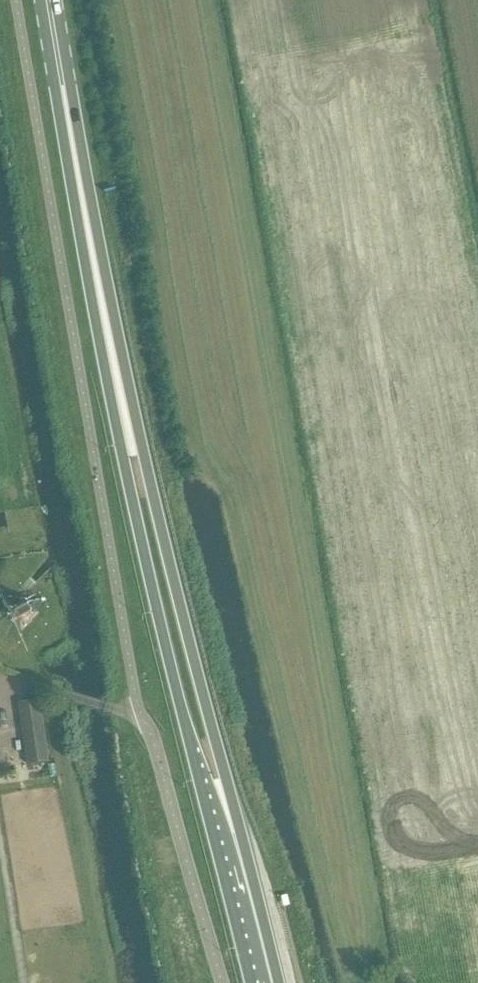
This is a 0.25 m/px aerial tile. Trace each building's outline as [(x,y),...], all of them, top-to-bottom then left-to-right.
[(6,611),(22,627),(38,609),(22,594),(6,611)] [(22,704),(26,734),(30,754),(31,765),(51,761),(52,761),(50,751),(43,701),(22,704)]
